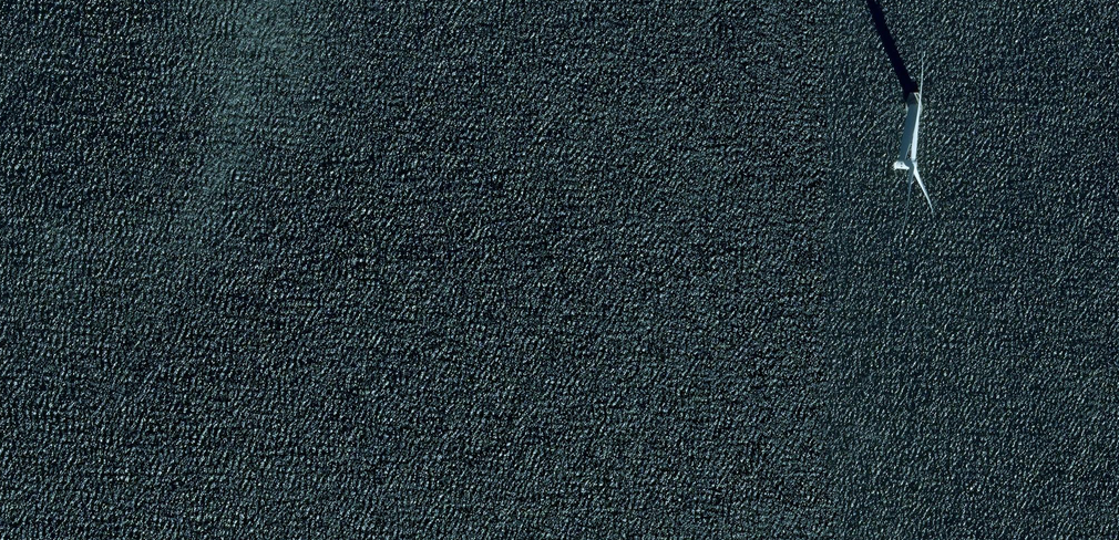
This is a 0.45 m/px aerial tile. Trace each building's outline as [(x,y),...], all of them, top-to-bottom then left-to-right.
[(912,102),(911,104),(911,107),(913,109),(916,110),(918,110),(920,109),(922,106),(922,104),(921,101),(919,100),(916,99),(914,100),(912,102)]
